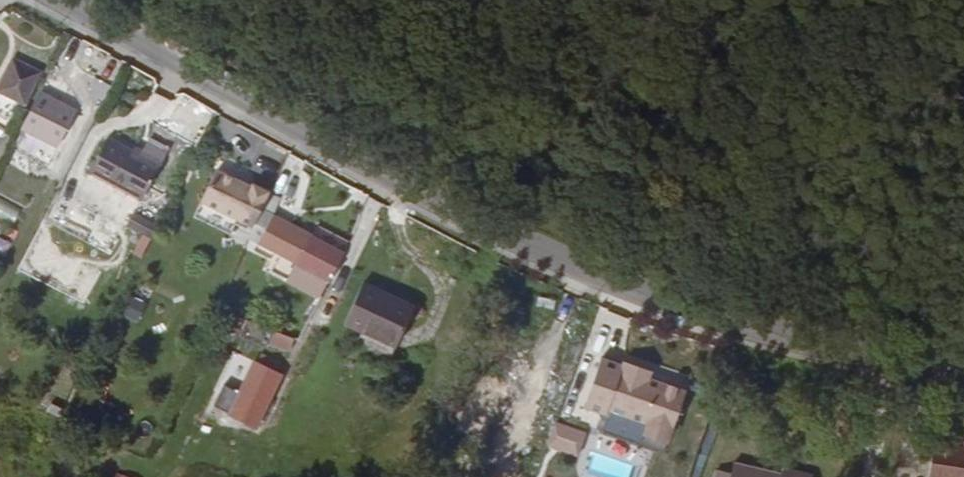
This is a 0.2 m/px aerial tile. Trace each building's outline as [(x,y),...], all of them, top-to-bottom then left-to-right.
[(39,73),(12,59),(0,84),(0,94),(24,107),(39,73)] [(40,92),(21,129),(58,149),(77,112),(40,92)] [(104,141),(86,176),(136,203),(154,169),(128,154),(104,141)] [(154,169),(158,163),(131,148),(128,154),(154,169)] [(200,204),(250,228),(265,195),(251,187),(250,190),(214,173),(200,204)] [(135,205),(123,227),(146,240),(159,217),(135,205)] [(308,276),(324,286),(341,255),(273,220),(266,235),(277,242),(275,249),(282,253),(285,246),(300,252),(295,264),(310,273),(308,276)] [(342,324),(395,348),(412,308),(360,284),(342,324)] [(273,332),(269,346),(289,353),(294,338),(273,332)] [(218,384),(235,393),(251,360),(234,351),(218,384)] [(672,430),(686,390),(649,378),(651,370),(624,361),(623,364),(602,357),(586,406),(608,413),(610,410),(672,430)] [(279,377),(254,364),(238,395),(223,387),(212,407),(254,428),(279,377)] [(955,437),(954,444),(963,446),(963,438),(955,437)] [(954,444),(924,438),(917,476),(921,476),(963,476),(963,446),(954,444)] [(729,474),(728,476),(810,476),(781,468),(778,474),(732,462),(729,474)]
